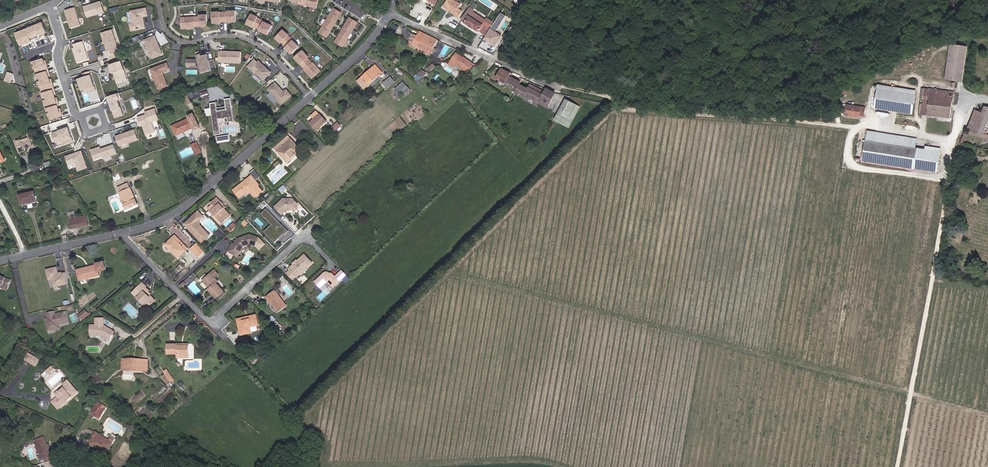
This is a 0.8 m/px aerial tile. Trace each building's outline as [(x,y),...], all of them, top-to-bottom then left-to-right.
[(461,4),(454,0),(447,0),(443,6),(455,14),(454,15),(459,18),(463,11),(458,9),(461,4)] [(100,1),(83,6),(87,17),(104,12),(100,1)] [(74,6),(63,10),(70,29),(80,25),(74,6)] [(473,12),(474,10),(470,7),(462,20),(485,35),(492,24),(490,23),(492,21),(488,19),(487,21),(473,12)] [(144,20),(144,17),(148,16),(146,8),(132,11),(134,23),(131,24),(132,31),(145,28),(144,20)] [(327,37),(342,13),(334,8),(320,32),(327,37)] [(236,22),(235,11),(227,12),(227,13),(220,13),(220,12),(213,13),(214,23),(220,23),(220,22),(228,21),(228,22),(236,22)] [(493,28),(498,30),(506,15),(501,12),(493,28)] [(271,25),(264,21),(257,18),(257,17),(251,14),(247,24),(253,27),(254,26),(260,29),(259,31),(267,34),(271,25)] [(207,26),(207,15),(200,15),(200,17),(182,18),(182,29),(193,28),(193,26),(207,26)] [(343,47),(358,22),(350,18),(336,42),(343,47)] [(41,22),(14,33),(19,46),(31,42),(30,39),(45,33),(41,22)] [(396,34),(399,27),(393,24),(389,30),(396,34)] [(495,46),(501,35),(490,28),(483,39),(495,46)] [(118,48),(112,29),(100,33),(107,51),(109,51),(114,49),(118,48)] [(299,46),(293,41),(288,35),(283,30),(276,38),(281,43),(282,42),(287,47),(286,49),(292,54),(299,46)] [(434,48),(438,40),(419,31),(417,36),(414,42),(432,51),(434,48)] [(414,42),(417,36),(411,33),(408,40),(414,42)] [(163,54),(155,36),(145,40),(153,58),(163,54)] [(88,60),(82,41),(70,45),(76,63),(88,60)] [(947,79),(964,81),(969,46),(951,44),(947,79)] [(241,63),(241,52),(219,51),(219,62),(241,63)] [(312,63),(308,58),(308,57),(303,51),(295,58),(305,69),(305,70),(312,78),(320,71),(313,63),(312,63)] [(472,62),(467,59),(466,60),(461,56),(461,55),(456,52),(450,61),(462,69),(464,66),(466,67),(472,62)] [(211,70),(208,61),(207,55),(200,56),(200,54),(197,55),(198,59),(190,59),(190,67),(200,67),(200,68),(201,68),(203,73),(211,70)] [(42,61),(42,58),(30,62),(49,120),(62,116),(60,108),(58,109),(56,104),(58,104),(56,98),(54,98),(53,95),(56,94),(51,79),(48,79),(47,76),(50,75),(45,60),(42,61)] [(271,72),(266,67),(264,67),(262,65),(263,64),(259,60),(257,62),(254,59),(248,67),(255,73),(256,73),(263,80),(271,72)] [(121,60),(108,64),(111,73),(113,73),(116,83),(127,80),(121,60)] [(466,72),(474,64),(472,62),(466,67),(464,66),(462,69),(466,72)] [(164,74),(162,71),(169,69),(167,63),(148,70),(152,81),(155,80),(159,89),(168,86),(165,77),(163,77),(162,75),(164,74)] [(365,89),(383,72),(376,65),(358,81),(365,89)] [(510,76),(511,73),(502,68),(496,79),(506,84),(510,76)] [(423,78),(427,73),(422,70),(420,72),(418,74),(422,78),(423,78)] [(13,74),(6,71),(3,81),(10,83),(13,74)] [(77,78),(80,91),(86,89),(95,86),(90,71),(81,73),(82,77),(77,78)] [(521,82),(510,76),(506,84),(517,90),(520,84),(521,82)] [(387,88),(395,81),(391,77),(383,84),(387,88)] [(292,95),(286,89),(284,92),(276,82),(268,89),(282,104),(292,95)] [(403,92),(408,87),(403,82),(395,89),(400,95),(403,92)] [(548,107),(555,93),(547,89),(545,92),(531,85),(528,89),(520,84),(517,90),(515,93),(524,97),(525,95),(548,107)] [(916,91),(879,85),(878,89),(915,95),(916,91)] [(950,118),(954,92),(944,91),(944,94),(931,93),(932,89),(925,88),(925,89),(922,88),(920,99),(923,99),(923,104),(922,114),(950,118)] [(912,114),(915,95),(878,89),(875,108),(912,114)] [(107,96),(114,118),(123,116),(118,100),(119,99),(117,93),(107,96)] [(191,103),(187,95),(183,98),(187,105),(191,103)] [(235,121),(231,98),(225,99),(226,109),(218,111),(216,102),(210,103),(215,135),(221,134),(219,119),(228,118),(228,122),(235,121)] [(571,114),(576,105),(567,100),(560,114),(566,117),(568,113),(571,114)] [(569,127),(580,107),(576,105),(571,114),(568,113),(566,117),(560,114),(556,120),(569,127)] [(864,116),(865,108),(847,105),(845,115),(859,117),(859,115),(864,116)] [(987,122),(987,107),(985,106),(982,113),(975,110),(968,130),(966,129),(965,133),(970,134),(982,137),(983,134),(987,122)] [(137,117),(140,126),(142,126),(145,135),(151,133),(155,132),(152,123),(159,120),(155,108),(144,112),(145,114),(137,117)] [(327,121),(320,114),(317,110),(311,116),(314,119),(310,123),(317,130),(327,121)] [(177,135),(194,127),(195,130),(200,127),(194,114),(188,116),(189,118),(173,126),(177,135)] [(335,132),(341,126),(338,122),(331,128),(335,132)] [(74,142),(67,125),(48,132),(52,144),(61,141),(63,146),(74,142)] [(115,136),(118,146),(138,140),(134,129),(115,136)] [(937,172),(940,152),(916,148),(917,139),(868,131),(863,160),(937,172)] [(32,146),(28,135),(14,141),(19,153),(27,151),(26,148),(32,146)] [(288,162),(301,151),(296,145),(294,147),(289,142),(291,140),(289,137),(276,149),(288,162)] [(202,152),(197,143),(194,144),(198,154),(202,152)] [(90,149),(93,160),(102,157),(102,159),(117,154),(114,144),(100,148),(99,146),(90,149)] [(64,155),(68,166),(75,163),(77,171),(87,168),(81,150),(64,155)] [(258,174),(254,169),(250,173),(252,176),(253,178),(258,174)] [(258,185),(259,185),(256,181),(261,177),(258,174),(253,178),(252,176),(234,190),(240,197),(246,192),(247,194),(250,191),(253,189),(258,195),(263,191),(258,185)] [(137,204),(128,182),(117,187),(127,209),(137,204)] [(36,201),(34,192),(19,195),(21,205),(27,204),(35,202),(36,201)] [(225,209),(219,203),(221,202),(217,197),(211,203),(212,205),(208,208),(223,223),(231,216),(225,209)] [(298,204),(293,199),(284,199),(275,207),(283,214),(289,208),(291,208),(291,209),(298,209),(298,204)] [(289,231),(267,208),(261,214),(266,219),(266,218),(272,224),(264,232),(275,243),(279,239),(276,236),(279,234),(280,236),(283,233),(285,235),(289,231)] [(209,235),(200,225),(200,219),(203,216),(198,211),(192,217),(193,219),(191,221),(189,220),(185,224),(202,242),(209,235)] [(88,225),(86,216),(78,218),(77,214),(75,215),(74,212),(69,213),(73,229),(88,225)] [(188,248),(175,235),(173,237),(186,250),(188,248)] [(256,246),(258,238),(250,235),(238,239),(235,244),(233,243),(229,251),(235,255),(236,251),(240,253),(244,246),(250,244),(256,246)] [(186,250),(173,237),(166,244),(178,258),(186,250)] [(204,251),(197,243),(191,249),(198,257),(199,256),(204,251)] [(305,269),(312,262),(304,254),(297,261),(297,262),(295,264),(294,264),(289,269),(291,271),(288,274),(293,280),(296,277),(298,278),(301,274),(300,274),(300,272),(304,269),(305,269)] [(100,275),(99,271),(106,269),(104,262),(97,263),(97,265),(78,270),(80,280),(100,275)] [(54,287),(68,284),(66,273),(58,274),(57,267),(46,270),(49,280),(53,279),(54,287)] [(177,280),(188,270),(186,268),(175,278),(177,280)] [(224,290),(217,283),(218,281),(215,278),(219,274),(215,270),(203,281),(210,288),(209,290),(216,298),(218,296),(220,298),(225,293),(223,291),(224,290)] [(334,287),(343,278),(347,275),(342,270),(335,276),(332,273),(330,273),(328,272),(327,271),(326,271),(325,272),(324,273),(315,281),(321,288),(328,281),(334,287)] [(10,281),(0,277),(0,289),(2,288),(7,290),(10,281)] [(156,300),(150,295),(151,294),(149,292),(149,291),(146,287),(146,286),(143,283),(132,293),(143,304),(141,307),(145,311),(156,300)] [(287,306),(275,290),(266,297),(268,300),(269,299),(274,306),(279,312),(287,306)] [(82,320),(90,315),(86,309),(78,314),(82,320)] [(67,324),(64,313),(54,315),(53,312),(46,314),(47,319),(47,322),(45,322),(47,332),(53,331),(53,327),(57,326),(67,324)] [(259,330),(256,317),(248,319),(247,317),(238,320),(241,335),(259,330)] [(115,332),(104,326),(104,319),(96,319),(96,326),(91,326),(91,336),(101,336),(109,341),(115,332)] [(189,358),(189,345),(178,346),(178,344),(168,344),(168,354),(178,354),(178,358),(189,358)] [(251,357),(246,349),(243,351),(249,359),(251,357)] [(35,367),(39,360),(29,354),(25,360),(35,367)] [(147,372),(148,361),(123,360),(123,370),(133,370),(133,371),(147,372)] [(174,380),(167,369),(164,371),(166,374),(171,382),(174,380)] [(61,407),(78,393),(68,381),(64,384),(65,386),(64,387),(65,388),(59,393),(58,391),(55,394),(58,397),(55,400),(61,407)] [(61,407),(55,400),(52,402),(58,410),(61,407)] [(101,414),(105,407),(98,403),(90,416),(93,418),(94,416),(100,419),(102,415),(101,414)] [(105,455),(113,444),(109,441),(96,433),(89,444),(105,455)] [(51,456),(44,438),(35,441),(43,459),(44,459),(46,462),(49,460),(48,457),(51,456)]
